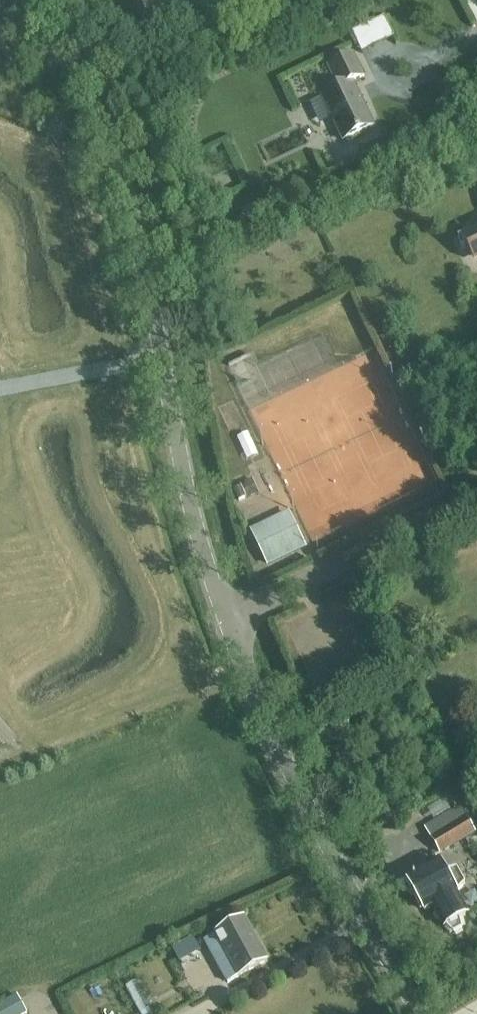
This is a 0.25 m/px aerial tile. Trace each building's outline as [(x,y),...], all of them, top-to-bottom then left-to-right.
[(10,25),(2,1),(0,2),(0,28),(10,25)] [(353,34),(362,53),(394,38),(385,18),(353,34)] [(321,97),(343,141),(374,126),(353,82),(364,77),(353,55),(328,67),(339,88),(321,97)] [(470,240),(468,246),(473,255),(476,257),(476,237),(470,240)] [(284,444),(262,450),(272,484),(293,478),(284,444)] [(252,531),(268,564),(304,547),(288,514),(252,531)] [(476,837),(476,812),(467,818),(466,817),(431,838),(439,853),(451,846),(454,851),(476,837)] [(457,870),(445,873),(439,863),(406,881),(407,884),(403,888),(408,896),(414,895),(423,911),(430,907),(443,930),(446,928),(453,935),(462,930),(460,921),(470,915),(458,892),(465,884),(457,870)] [(239,977),(268,962),(245,919),(216,935),(216,936),(205,942),(215,960),(226,954),(239,977)] [(130,969),(139,999),(150,995),(140,966),(130,969)] [(28,1013),(18,995),(0,1005),(0,1013),(27,1013),(28,1013)]
